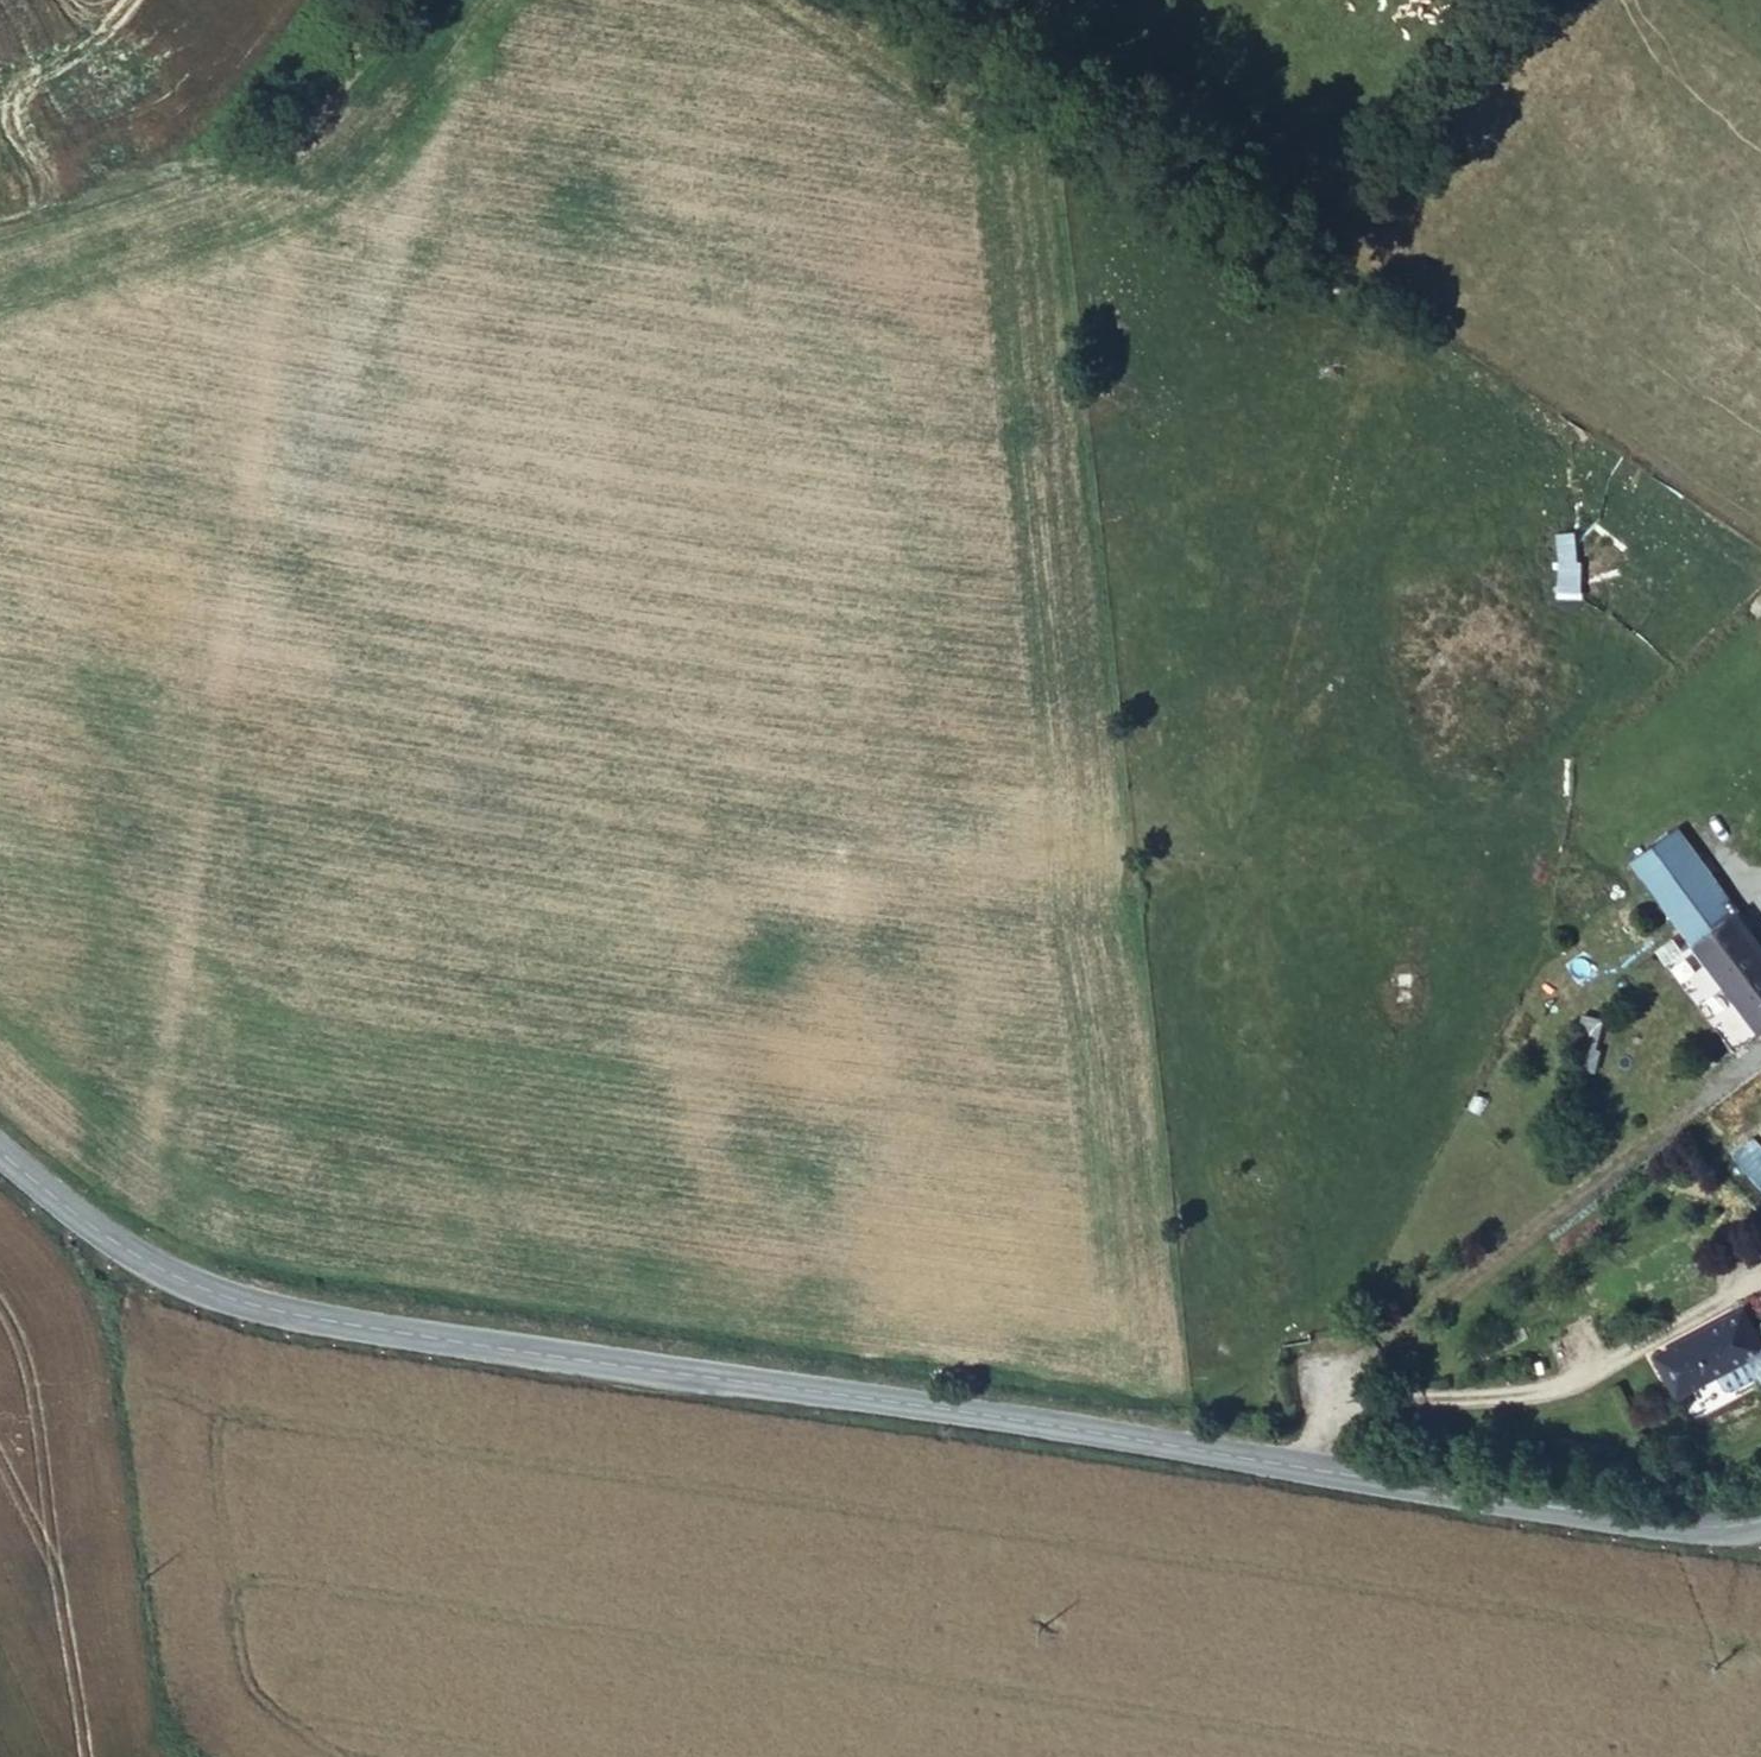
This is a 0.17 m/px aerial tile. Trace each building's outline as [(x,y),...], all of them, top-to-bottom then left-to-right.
[(1580,533),(1557,533),(1557,596),(1580,596),(1580,533)] [(1664,904),(1757,1030),(1760,1027),(1760,944),(1729,899),(1715,910),(1692,881),(1664,904)] [(1579,1013),(1565,1064),(1590,1072),(1605,1021),(1579,1013)] [(1756,1345),(1750,1334),(1736,1309),(1650,1352),(1672,1390),(1756,1345)] [(1750,1334),(1756,1345),(1760,1355),(1760,1328),(1750,1334)] [(1756,1345),(1672,1390),(1688,1422),(1760,1385),(1760,1355),(1756,1345)]
